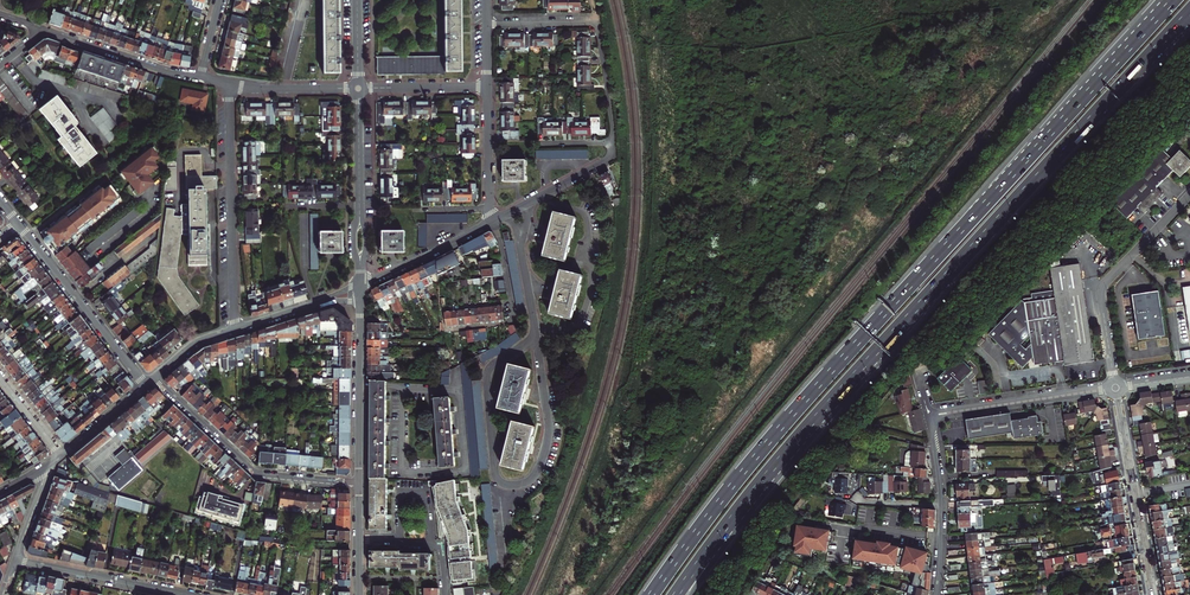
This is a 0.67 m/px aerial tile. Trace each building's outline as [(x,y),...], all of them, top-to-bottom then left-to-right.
[(204,0),(185,0),(184,3),(188,4),(194,6),(202,9),(203,3),(204,1),(204,0)] [(242,0),(234,0),(233,5),(232,11),(242,13),(245,1),(242,0)] [(447,57),(447,62),(443,62),(443,71),(443,74),(447,74),(447,71),(461,71),(461,35),(461,0),(447,0),(447,57)] [(513,0),(500,0),(500,3),(500,6),(502,6),(502,11),(513,11),(513,0)] [(557,0),(543,0),(543,9),(547,9),(547,11),(551,10),(557,10),(557,0)] [(566,9),(571,9),(571,14),(581,14),(578,2),(577,0),(557,0),(557,10),(563,10),(566,10),(566,9)] [(69,2),(67,7),(61,27),(64,28),(67,29),(73,13),(68,11),(70,8),(72,3),(69,2)] [(73,13),(67,29),(71,30),(74,32),(80,14),(84,3),(81,2),(78,9),(75,8),(75,9),(73,13)] [(322,4),(322,27),(339,27),(339,14),(338,4),(322,4)] [(61,27),(67,7),(64,5),(61,14),(54,12),(55,10),(53,9),(48,23),(54,25),(61,27)] [(194,6),(192,12),(200,14),(202,9),(194,6)] [(100,24),(95,39),(99,40),(102,42),(110,20),(105,19),(108,11),(105,10),(102,18),(100,24)] [(106,43),(109,44),(117,21),(113,20),(115,14),(112,13),(110,20),(102,42),(106,43)] [(241,16),(231,13),(229,22),(227,29),(239,32),(240,26),(247,28),(248,23),(246,22),(247,18),(241,16)] [(80,14),(74,32),(78,33),(81,34),(86,19),(87,16),(80,14)] [(112,45),(116,46),(121,32),(123,25),(119,23),(122,16),(119,15),(117,21),(109,44),(112,45)] [(90,21),(86,19),(81,34),(85,36),(88,37),(93,22),(90,21)] [(92,38),(95,39),(100,24),(97,23),(93,22),(88,37),(92,38)] [(138,30),(130,51),(134,52),(138,53),(143,39),(140,38),(142,31),(141,31),(143,24),(140,22),(139,24),(138,30)] [(121,32),(116,46),(120,47),(123,48),(128,34),(130,27),(123,25),(121,32)] [(323,50),(339,50),(339,39),(339,27),(322,27),(323,50)] [(128,34),(123,48),(127,50),(130,51),(138,30),(133,28),(131,35),(128,34)] [(226,32),(225,36),(242,41),(244,33),(243,33),(239,32),(227,29),(226,32)] [(5,51),(8,48),(11,46),(6,40),(8,33),(5,32),(1,30),(0,34),(0,45),(5,51)] [(13,33),(8,32),(8,33),(6,40),(11,46),(20,39),(19,38),(17,35),(16,35),(16,34),(15,35),(13,33)] [(589,35),(578,35),(578,49),(591,49),(591,43),(591,39),(589,39),(589,35)] [(224,41),(223,45),(240,49),(242,41),(225,36),(224,41)] [(502,49),(516,49),(515,36),(511,36),(506,36),(506,38),(501,38),(502,49)] [(516,49),(529,49),(529,38),(525,38),(525,36),(521,36),(515,36),(516,49)] [(537,36),(534,36),(534,38),(529,38),(529,49),(544,49),(543,36),(537,36)] [(543,36),(544,49),(558,48),(558,37),(553,37),(553,36),(549,36),(543,36)] [(48,56),(45,39),(43,39),(33,47),(40,56),(43,59),(45,57),(47,58),(48,57),(48,56)] [(54,58),(58,46),(59,43),(53,41),(47,39),(45,39),(48,56),(54,58)] [(143,39),(138,53),(141,54),(143,55),(148,41),(143,39)] [(147,56),(150,57),(154,43),(148,41),(143,55),(147,56)] [(153,58),(156,59),(161,45),(154,43),(150,57),(153,58)] [(174,49),(169,64),(175,65),(180,66),(182,55),(184,45),(176,43),(175,44),(174,49)] [(161,45),(156,59),(159,61),(162,61),(167,47),(161,45)] [(182,55),(180,66),(184,67),(189,68),(191,56),(193,47),(184,45),(182,55)] [(240,49),(223,45),(222,49),(221,54),(233,57),(238,58),(240,49)] [(64,48),(58,46),(54,58),(53,62),(64,65),(70,50),(64,48)] [(40,56),(33,47),(28,52),(30,54),(33,59),(41,68),(42,70),(43,65),(37,59),(40,56)] [(167,47),(162,61),(166,63),(169,64),(174,49),(167,47)] [(591,55),(591,49),(578,49),(578,63),(590,63),(590,59),(591,59),(591,55)] [(76,52),(70,50),(64,65),(71,67),(72,64),(77,66),(81,54),(76,52)] [(339,50),(323,50),(323,73),(339,73),(339,62),(339,50)] [(74,79),(75,79),(115,92),(116,89),(118,83),(121,75),(124,65),(115,62),(93,54),(82,51),(81,54),(77,66),(73,79),(72,81),(74,79)] [(33,59),(30,54),(25,58),(28,62),(27,64),(35,73),(40,69),(41,68),(33,59)] [(233,57),(221,54),(219,60),(218,67),(229,70),(233,57)] [(447,57),(377,58),(377,74),(378,74),(378,61),(442,60),(442,62),(443,62),(447,62),(447,57)] [(442,60),(378,61),(378,74),(442,74),(443,74),(443,71),(443,62),(442,62),(442,60)] [(590,63),(578,63),(578,78),(591,78),(591,72),(591,68),(590,68),(590,63)] [(274,67),(261,64),(260,70),(272,75),(273,74),(274,67)] [(118,83),(125,85),(127,78),(129,72),(131,67),(128,66),(124,65),(121,75),(118,83)] [(127,78),(125,85),(131,88),(137,69),(134,68),(131,67),(129,72),(127,78)] [(68,86),(70,78),(61,76),(50,73),(47,72),(42,72),(42,70),(41,68),(40,69),(37,77),(68,86)] [(137,69),(131,88),(138,90),(140,82),(144,71),(141,70),(137,69)] [(152,74),(144,71),(140,82),(145,84),(146,81),(149,82),(152,74)] [(163,78),(156,75),(153,83),(156,85),(156,87),(159,88),(163,78)] [(578,91),(582,91),(594,91),(594,88),(591,88),(591,84),(591,78),(578,78),(578,91)] [(2,95),(21,119),(27,114),(0,79),(0,92),(2,95)] [(115,92),(75,79),(72,88),(120,103),(123,95),(122,94),(115,92)] [(516,80),(503,80),(503,85),(501,85),(501,89),(501,94),(519,94),(518,80),(516,80)] [(198,92),(183,88),(180,100),(192,103),(191,108),(204,111),(207,94),(198,92)] [(138,91),(135,98),(154,104),(155,100),(156,97),(138,91)] [(519,94),(501,94),(501,100),(501,104),(503,104),(503,109),(515,108),(515,104),(519,104),(519,94)] [(78,123),(57,96),(38,111),(44,118),(44,117),(55,131),(60,138),(58,140),(79,167),(96,154),(74,126),(78,123)] [(322,116),(326,115),(340,115),(340,110),(340,105),(338,105),(338,101),(321,101),(321,106),(322,106),(322,116)] [(410,121),(410,114),(420,114),(419,101),(413,102),(409,102),(409,104),(405,104),(406,115),(406,121),(410,121)] [(425,101),(419,101),(420,114),(430,114),(430,120),(435,120),(435,116),(434,103),(430,103),(430,101),(425,101)] [(456,115),(461,115),(474,115),(474,110),(474,105),(472,105),(472,101),(456,101),(456,115)] [(392,119),(391,102),(386,102),(382,102),(382,104),(377,104),(377,125),(382,125),(382,119),(392,119)] [(397,102),(391,102),(392,119),(401,119),(401,115),(406,115),(405,104),(400,104),(400,102),(397,102)] [(240,104),(241,116),(255,116),(254,103),(248,103),(245,103),(245,104),(240,104)] [(260,103),(254,103),(255,116),(255,120),(266,120),(265,116),(269,116),(269,104),(264,104),(264,103),(260,103)] [(269,104),(269,116),(284,116),(284,103),(276,103),(273,103),(273,104),(269,104)] [(284,103),(284,116),(298,115),(298,104),(294,104),(294,103),(290,103),(284,103)] [(501,119),(502,123),(515,123),(520,123),(520,117),(515,117),(515,108),(503,109),(503,114),(501,114),(501,119)] [(102,109),(90,118),(110,142),(116,137),(111,132),(117,127),(102,109)] [(326,115),(327,130),(338,129),(338,125),(340,125),(340,122),(340,115),(326,115)] [(461,115),(461,129),(472,129),(472,125),(474,125),(474,121),(474,115),(461,115)] [(539,119),(539,122),(539,135),(544,135),(544,137),(548,137),(554,137),(554,123),(544,123),(544,118),(539,119)] [(568,118),(568,123),(568,135),(573,134),(573,136),(576,136),(582,136),(582,122),(573,123),(573,118),(568,118)] [(591,122),(582,122),(582,136),(589,136),(592,136),(592,134),(596,134),(599,135),(604,135),(604,131),(600,131),(600,119),(591,119),(591,122)] [(515,132),(515,123),(502,123),(502,127),(502,132),(503,132),(503,141),(519,141),(519,132),(515,132)] [(568,135),(568,123),(554,123),(554,137),(561,136),(564,136),(564,135),(568,135)] [(338,129),(327,130),(320,130),(320,135),(327,135),(327,144),(340,143),(340,139),(340,134),(338,134),(338,129)] [(461,129),(461,143),(475,143),(475,137),(475,134),(473,134),(472,129),(461,129)] [(242,156),(255,156),(259,156),(259,146),(255,146),(254,141),(243,141),(243,145),(242,145),(242,152),(242,156)] [(340,143),(327,144),(327,158),(338,157),(338,153),(340,153),(340,149),(340,143)] [(461,143),(461,158),(473,157),(473,153),(475,153),(475,149),(475,143),(461,143)] [(380,155),(380,160),(394,160),(400,159),(400,150),(403,149),(403,145),(394,145),(381,145),(381,150),(380,150),(380,155)] [(150,148),(149,146),(121,169),(123,171),(121,172),(125,178),(128,176),(132,182),(129,184),(138,196),(145,190),(143,188),(145,187),(146,189),(147,188),(149,187),(147,185),(152,181),(146,174),(151,170),(153,172),(157,169),(156,167),(156,166),(152,161),(157,156),(153,152),(155,150),(152,146),(150,148)] [(9,160),(1,150),(0,151),(0,167),(9,160)] [(591,150),(539,151),(539,160),(565,160),(591,160),(591,150)] [(1153,205),(1158,205),(1158,200),(1163,194),(1156,188),(1173,171),(1180,177),(1189,167),(1189,161),(1180,151),(1172,159),(1162,150),(1111,204),(1127,219),(1138,207),(1145,214),(1151,208),(1150,205),(1153,205)] [(204,190),(209,190),(209,177),(201,177),(201,167),(202,167),(202,155),(185,155),(185,173),(186,173),(186,190),(188,190),(188,205),(181,205),(181,218),(173,217),(174,210),(166,209),(164,225),(158,279),(185,316),(198,306),(179,279),(177,270),(181,235),(188,236),(188,240),(188,266),(207,266),(206,239),(205,239),(205,230),(206,230),(206,228),(206,225),(205,225),(204,190)] [(255,170),(255,156),(242,156),(242,161),(242,165),(243,165),(243,170),(255,170)] [(0,167),(0,169),(1,171),(3,173),(2,173),(5,178),(16,169),(9,160),(0,167)] [(394,174),(394,160),(380,160),(380,165),(380,170),(382,170),(382,174),(394,174)] [(527,161),(505,161),(506,183),(516,183),(528,183),(527,161)] [(176,164),(167,163),(167,164),(165,178),(163,191),(175,192),(176,164)] [(12,184),(14,186),(23,179),(16,169),(5,178),(9,183),(10,182),(12,184)] [(255,170),(243,170),(243,174),(242,174),(242,180),(242,184),(255,184),(255,174),(261,174),(261,170),(255,170)] [(609,172),(600,177),(611,198),(614,195),(612,184),(613,180),(609,172)] [(394,187),(394,174),(382,174),(382,178),(380,178),(380,182),(380,188),(394,187)] [(326,184),(316,184),(315,178),(312,179),(312,196),(316,196),(316,197),(320,197),(326,197),(326,184)] [(17,192),(20,197),(31,188),(23,179),(14,186),(16,189),(18,191),(17,192)] [(307,185),(298,185),(298,199),(304,198),(307,198),(307,197),(312,196),(312,179),(307,179),(307,185)] [(446,179),(446,182),(446,199),(451,199),(451,201),(454,201),(461,201),(461,188),(451,188),(451,181),(449,179),(446,179)] [(470,188),(461,188),(461,201),(467,201),(470,201),(470,199),(474,199),(475,201),(479,201),(479,188),(475,188),(474,181),(470,181),(470,188)] [(442,188),(433,188),(433,201),(439,201),(442,201),(442,199),(446,199),(446,182),(442,182),(442,188)] [(340,183),(326,184),(326,197),(333,196),(336,196),(336,195),(341,195),(340,183)] [(48,229),(44,232),(47,235),(45,237),(44,238),(44,239),(44,240),(44,241),(44,242),(45,242),(46,243),(47,243),(48,243),(49,242),(53,247),(50,249),(54,253),(55,253),(56,254),(55,255),(60,262),(73,252),(67,245),(74,240),(78,237),(77,237),(75,234),(79,231),(78,230),(85,225),(92,219),(92,220),(99,214),(100,215),(101,215),(107,210),(108,209),(107,208),(109,206),(114,203),(113,202),(116,199),(120,196),(110,184),(103,190),(101,187),(100,187),(96,190),(88,197),(86,198),(83,201),(82,202),(81,203),(79,204),(80,205),(77,207),(74,210),(73,211),(70,213),(66,216),(66,215),(65,215),(60,220),(58,221),(56,222),(55,223),(51,226),(48,229)] [(242,194),(244,194),(244,198),(255,198),(255,184),(242,184),(242,190),(242,194)] [(298,185),(283,186),(283,198),(288,198),(288,199),(291,199),(298,199),(298,185)] [(394,187),(380,188),(381,194),(381,197),(382,197),(383,205),(383,207),(393,207),(394,201),(400,201),(400,197),(394,197),(394,187)] [(31,188),(20,197),(24,202),(25,201),(27,203),(32,209),(37,205),(34,201),(38,198),(31,188)] [(433,188),(418,188),(419,200),(423,200),(423,201),(427,201),(433,201),(433,188)] [(118,201),(116,199),(113,202),(114,203),(109,206),(111,208),(112,207),(113,207),(113,206),(114,206),(114,205),(115,205),(115,204),(116,204),(116,203),(117,203),(117,202),(118,202),(118,201)] [(142,212),(137,206),(86,247),(91,253),(142,212)] [(245,221),(245,234),(246,234),(254,234),(257,234),(257,208),(245,208),(245,221)] [(575,217),(553,211),(550,227),(548,234),(546,240),(543,256),(565,261),(575,217)] [(102,263),(106,268),(119,257),(120,258),(159,227),(161,214),(123,244),(101,261),(102,263)] [(310,214),(312,270),(320,269),(320,263),(318,214),(310,214)] [(428,215),(428,225),(469,223),(468,214),(428,215)] [(93,221),(92,220),(92,219),(85,225),(78,230),(79,231),(80,232),(82,231),(82,230),(83,230),(84,229),(85,229),(86,228),(87,228),(87,227),(88,227),(88,226),(89,226),(89,225),(90,225),(90,224),(91,224),(91,223),(92,223),(93,221)] [(418,246),(428,246),(428,225),(418,225),(418,246)] [(342,229),(320,231),(321,252),(332,252),(343,251),(342,229)] [(403,231),(381,231),(381,253),(391,252),(403,252),(403,231)] [(493,260),(494,265),(501,264),(501,262),(498,242),(493,233),(490,232),(488,233),(484,235),(489,244),(491,248),(492,252),(493,260)] [(464,246),(468,253),(474,250),(474,251),(489,244),(484,235),(478,239),(465,245),(464,246)] [(2,247),(8,255),(23,244),(21,241),(19,238),(14,237),(2,247)] [(124,263),(106,278),(107,280),(113,287),(121,281),(156,254),(158,238),(150,244),(149,249),(127,267),(124,263)] [(591,239),(592,260),(602,260),(601,238),(591,239)] [(23,244),(8,255),(5,258),(6,260),(8,262),(27,248),(25,246),(23,244)] [(468,253),(464,246),(462,247),(459,248),(463,256),(468,253)] [(8,262),(12,267),(30,253),(29,250),(27,248),(8,262)] [(68,272),(76,281),(91,269),(75,250),(73,252),(60,262),(68,272)] [(445,255),(438,259),(438,270),(438,276),(461,264),(454,251),(445,255)] [(4,281),(14,273),(16,272),(12,267),(8,262),(6,260),(5,258),(0,252),(0,276),(4,281)] [(30,253),(12,267),(16,272),(34,257),(32,255),(30,253)] [(488,254),(481,256),(481,262),(479,262),(480,268),(482,268),(483,278),(487,278),(494,277),(495,277),(494,265),(493,260),(489,261),(488,254)] [(21,278),(22,277),(39,263),(36,260),(34,257),(16,272),(14,273),(21,278)] [(1053,291),(1064,361),(1065,365),(1094,361),(1080,264),(1060,267),(1059,257),(1058,257),(1050,266),(1053,291)] [(425,266),(428,274),(438,270),(438,259),(429,263),(425,266)] [(79,285),(81,289),(97,276),(95,274),(102,269),(99,266),(102,263),(101,261),(91,269),(76,281),(79,285)] [(20,283),(22,286),(29,280),(43,269),(41,267),(39,263),(22,277),(21,278),(20,278),(22,281),(20,283)] [(501,264),(494,265),(495,277),(503,276),(501,264)] [(425,266),(417,269),(426,286),(433,283),(428,274),(425,266)] [(28,301),(25,297),(23,295),(38,283),(48,275),(45,272),(43,269),(29,280),(22,286),(10,295),(8,298),(14,306),(11,307),(14,311),(23,304),(28,301)] [(410,273),(418,289),(419,292),(424,290),(428,299),(431,297),(426,286),(417,269),(414,271),(410,273)] [(583,275),(561,269),(557,285),(555,292),(553,299),(549,314),(572,319),(583,275)] [(414,291),(418,289),(410,273),(406,274),(403,276),(408,287),(410,291),(411,293),(416,304),(419,303),(414,291)] [(36,294),(46,286),(53,281),(51,278),(48,275),(38,283),(23,295),(25,297),(33,290),(36,294)] [(395,280),(402,295),(406,303),(410,302),(403,289),(408,287),(403,276),(399,278),(395,280)] [(495,277),(494,277),(495,291),(499,290),(499,293),(506,292),(505,284),(503,276),(495,277)] [(107,287),(110,290),(113,287),(107,280),(103,283),(107,287)] [(388,283),(398,306),(401,312),(404,311),(397,297),(402,295),(395,280),(391,281),(388,283)] [(53,281),(46,286),(36,294),(28,301),(23,304),(26,309),(38,299),(37,297),(40,295),(42,297),(45,294),(47,297),(55,290),(58,288),(55,284),(53,281)] [(110,290),(102,297),(105,300),(102,302),(107,308),(111,314),(121,306),(116,299),(119,297),(116,293),(124,286),(121,281),(113,287),(110,290)] [(299,284),(290,287),(293,298),(299,296),(307,293),(303,281),(299,282),(299,284)] [(279,288),(280,291),(283,301),(287,299),(293,298),(290,287),(289,285),(289,283),(283,284),(283,286),(279,288)] [(384,285),(380,287),(385,297),(389,296),(391,299),(395,307),(398,306),(388,283),(384,285)] [(385,297),(380,287),(375,289),(373,290),(378,301),(381,309),(383,308),(382,306),(385,305),(384,304),(382,299),(385,298),(385,297)] [(43,308),(61,293),(60,290),(59,289),(58,288),(55,290),(47,297),(39,303),(43,308)] [(251,294),(247,295),(250,316),(252,315),(253,315),(258,314),(255,299),(254,290),(250,291),(251,294)] [(280,291),(263,296),(267,311),(272,310),(271,304),(275,303),(283,301),(280,291)] [(988,334),(1022,368),(1028,362),(1026,360),(1030,357),(1033,356),(1033,357),(1034,361),(1038,361),(1039,365),(1064,361),(1053,291),(1031,294),(1032,298),(1023,300),(1022,300),(988,334)] [(1159,291),(1132,295),(1138,340),(1165,336),(1159,291)] [(255,299),(258,314),(262,313),(267,311),(263,296),(262,292),(260,293),(261,297),(255,299)] [(47,312),(65,297),(64,296),(62,293),(61,293),(43,308),(46,312),(47,312)] [(54,313),(68,302),(67,300),(65,297),(47,312),(48,314),(52,310),(54,313)] [(58,317),(72,306),(70,303),(68,302),(54,313),(58,317)] [(21,315),(27,310),(26,309),(23,304),(14,311),(19,317),(21,315)] [(55,319),(59,324),(75,311),(74,308),(72,306),(58,317),(55,319)] [(116,319),(120,324),(128,318),(133,314),(130,311),(127,313),(121,306),(111,314),(116,319)] [(319,312),(320,331),(326,331),(351,331),(351,324),(351,322),(332,308),(322,311),(319,312)] [(64,327),(79,315),(77,313),(75,311),(59,324),(56,326),(59,330),(64,327)] [(26,321),(21,315),(19,317),(16,319),(20,325),(26,321)] [(81,318),(79,315),(64,327),(66,330),(61,333),(64,337),(73,330),(84,322),(81,318)] [(123,328),(126,326),(131,322),(128,318),(120,324),(119,325),(113,329),(121,339),(127,348),(138,339),(148,331),(143,325),(138,329),(128,336),(128,334),(123,328)] [(378,318),(369,318),(369,325),(369,332),(383,332),(388,332),(388,328),(381,328),(381,324),(380,324),(380,321),(378,321),(378,318)] [(275,326),(275,338),(298,338),(298,328),(297,319),(292,320),(283,323),(275,326)] [(87,325),(84,322),(73,330),(78,336),(89,328),(87,325)] [(275,338),(275,326),(270,327),(265,329),(265,339),(272,339),(272,347),(270,347),(271,364),(276,364),(275,338)] [(11,332),(14,331),(11,327),(5,332),(5,333),(6,334),(4,335),(1,331),(0,332),(0,341),(11,332)] [(78,336),(65,347),(68,350),(75,344),(77,347),(80,344),(94,334),(92,331),(89,328),(78,336)] [(169,332),(166,335),(174,346),(177,343),(181,340),(176,333),(173,329),(169,332)] [(153,334),(148,331),(138,339),(141,344),(153,334)] [(11,340),(12,339),(10,337),(13,335),(11,332),(0,341),(0,349),(11,340)] [(369,341),(381,340),(381,336),(383,336),(383,332),(369,332),(369,336),(369,341)] [(497,346),(498,355),(508,351),(526,340),(521,333),(497,346)] [(94,334),(80,344),(78,346),(81,349),(74,354),(76,357),(81,354),(98,340),(96,337),(94,334)] [(174,346),(166,335),(158,341),(166,351),(170,348),(174,346)] [(245,348),(245,346),(244,335),(239,337),(235,338),(236,364),(236,366),(241,366),(241,355),(241,349),(245,349),(245,348)] [(236,364),(235,338),(231,339),(227,340),(228,368),(228,370),(232,370),(231,364),(236,364)] [(166,351),(158,341),(157,339),(151,344),(164,360),(166,358),(170,355),(166,351)] [(11,340),(0,349),(0,356),(12,347),(17,343),(15,340),(13,342),(11,340)] [(90,356),(103,346),(101,342),(98,340),(81,354),(85,359),(90,356)] [(228,368),(227,340),(222,342),(218,343),(219,353),(223,353),(224,368),(228,368)] [(368,349),(386,349),(386,341),(381,340),(369,341),(368,345),(368,349)] [(214,344),(210,346),(211,356),(219,354),(219,353),(218,343),(214,344)] [(164,360),(151,344),(145,349),(158,365),(160,363),(164,360)] [(106,349),(103,346),(90,356),(92,358),(87,362),(90,366),(108,351),(106,349)] [(211,356),(210,346),(206,347),(203,348),(204,359),(210,357),(211,356)] [(334,350),(333,357),(351,357),(351,352),(351,346),(338,346),(334,346),(332,346),(326,346),(326,350),(334,350)] [(480,363),(485,361),(498,355),(497,346),(494,347),(488,350),(482,353),(476,356),(480,363)] [(0,356),(0,362),(1,363),(16,351),(15,349),(14,350),(12,347),(0,356)] [(20,348),(16,351),(1,363),(3,366),(5,367),(18,356),(23,352),(20,348)] [(204,359),(203,348),(202,348),(199,351),(194,354),(201,362),(204,359)] [(147,355),(144,357),(154,369),(156,367),(158,365),(145,349),(143,351),(144,352),(147,355)] [(368,353),(368,357),(381,357),(387,357),(389,357),(389,349),(386,349),(368,349),(368,353)] [(1182,350),(1183,358),(1189,357),(1189,349),(1182,350)] [(102,365),(112,357),(110,354),(108,351),(90,366),(89,366),(91,370),(95,367),(95,366),(96,365),(99,368),(102,365)] [(154,369),(144,357),(141,353),(135,357),(146,372),(150,372),(151,371),(154,369)] [(204,369),(201,365),(202,364),(201,362),(194,354),(191,357),(188,360),(200,375),(203,373),(202,372),(204,369)] [(18,356),(5,367),(6,369),(8,371),(22,360),(26,357),(26,356),(21,359),(18,356)] [(476,356),(471,358),(474,366),(480,363),(476,356)] [(115,360),(112,357),(102,365),(99,368),(98,368),(100,370),(94,374),(97,378),(101,375),(107,371),(117,363),(115,360)] [(328,362),(328,368),(350,368),(351,363),(351,357),(333,357),(333,362),(328,362)] [(972,371),(959,357),(937,379),(951,392),(972,371)] [(66,365),(61,359),(58,362),(62,368),(63,368),(66,365)] [(25,364),(22,360),(8,371),(10,374),(12,377),(27,365),(31,362),(29,361),(25,364)] [(200,375),(188,360),(185,362),(182,365),(195,381),(197,379),(200,375)] [(117,363),(107,371),(119,386),(125,393),(130,388),(133,386),(133,383),(128,377),(124,380),(120,375),(116,378),(113,373),(120,367),(117,363)] [(29,368),(27,365),(12,377),(13,379),(16,382),(26,373),(24,371),(26,370),(29,368)] [(177,368),(184,378),(186,376),(190,381),(191,380),(193,383),(195,381),(182,365),(180,366),(177,368)] [(368,373),(380,373),(380,369),(389,369),(389,368),(395,368),(395,365),(387,365),(368,365),(368,369),(368,373)] [(511,366),(498,407),(518,414),(524,398),(532,373),(511,366)] [(174,371),(170,374),(178,383),(184,378),(177,368),(174,371)] [(333,379),(350,379),(350,374),(350,368),(328,368),(328,374),(333,374),(333,379)] [(32,369),(26,373),(16,382),(17,384),(19,386),(30,378),(27,375),(29,375),(34,371),(32,369)] [(442,372),(441,384),(449,384),(450,369),(442,372)] [(123,371),(120,375),(124,380),(128,377),(123,371)] [(909,372),(901,383),(902,384),(903,383),(904,388),(913,385),(909,372)] [(380,373),(368,373),(368,377),(368,381),(372,381),(380,382),(380,378),(395,378),(395,373),(380,373)] [(181,388),(178,383),(170,374),(167,377),(163,380),(181,396),(185,392),(182,389),(181,388)] [(76,385),(82,381),(77,375),(72,380),(73,381),(76,385)] [(97,378),(94,380),(105,393),(113,403),(116,400),(119,397),(107,383),(104,385),(101,381),(104,379),(101,375),(97,378)] [(21,388),(23,391),(34,383),(31,380),(30,378),(19,386),(21,388)] [(29,398),(30,400),(50,385),(55,381),(53,378),(45,385),(43,383),(37,387),(27,396),(29,398)] [(350,379),(333,379),(314,379),(314,383),(334,383),(334,392),(349,392),(349,386),(350,386),(350,385),(350,383),(350,379)] [(372,388),(372,391),(387,391),(387,385),(387,382),(380,382),(372,381),(372,385),(372,388)] [(977,383),(980,395),(988,392),(984,381),(977,383)] [(34,383),(23,391),(25,393),(27,396),(37,387),(34,383)] [(113,403),(105,393),(100,397),(100,394),(98,392),(97,393),(91,383),(88,386),(96,395),(107,408),(110,405),(113,403)] [(50,385),(30,400),(32,402),(34,405),(48,393),(46,391),(52,387),(50,385)] [(183,398),(186,401),(193,393),(190,391),(194,387),(191,385),(185,392),(181,396),(183,398)] [(125,393),(119,386),(115,390),(121,396),(123,394),(125,393)] [(151,389),(149,392),(161,406),(165,403),(160,397),(163,395),(154,387),(151,389)] [(207,388),(202,395),(191,406),(194,408),(196,410),(203,403),(207,399),(204,397),(210,391),(207,388)] [(897,402),(901,414),(909,412),(913,411),(910,399),(911,399),(908,389),(902,390),(903,394),(898,395),(899,401),(897,402)] [(36,407),(37,409),(58,392),(57,391),(53,394),(51,391),(48,393),(34,405),(36,407)] [(41,413),(56,401),(54,398),(61,393),(59,391),(58,392),(37,409),(39,411),(41,413)] [(386,479),(387,391),(372,391),(371,479),(386,479)] [(1138,402),(1145,406),(1147,404),(1157,402),(1156,393),(1152,394),(1151,391),(1145,392),(1140,393),(1141,398),(1138,402)] [(1162,404),(1174,402),(1172,391),(1156,393),(1157,402),(1162,401),(1162,404)] [(146,394),(143,396),(150,405),(154,402),(157,406),(158,406),(159,407),(161,406),(149,392),(146,394)] [(191,406),(202,395),(199,392),(195,395),(193,393),(186,401),(189,403),(191,406)] [(349,392),(334,392),(334,405),(339,405),(350,405),(350,400),(350,398),(349,398),(349,392)] [(41,413),(44,418),(61,405),(58,402),(60,401),(61,401),(63,399),(63,398),(68,394),(67,393),(56,401),(41,413)] [(1175,401),(1177,412),(1188,411),(1186,394),(1181,394),(1181,400),(1175,401)] [(95,402),(91,405),(99,414),(103,411),(107,408),(96,395),(92,398),(95,402)] [(199,413),(202,415),(212,404),(218,398),(215,395),(206,405),(203,403),(196,410),(199,413)] [(137,401),(148,413),(153,409),(150,405),(143,396),(140,399),(137,401)] [(0,402),(0,411),(10,403),(8,401),(5,397),(0,402)] [(218,398),(212,404),(215,407),(221,400),(218,398)] [(60,413),(64,410),(69,406),(72,404),(68,399),(66,401),(68,404),(63,408),(61,405),(44,418),(46,420),(48,423),(60,413)] [(1080,413),(1081,413),(1091,411),(1094,413),(1098,407),(1095,405),(1094,399),(1087,401),(1079,402),(1080,409),(1080,413)] [(132,406),(143,419),(145,421),(147,419),(150,422),(153,420),(149,415),(148,413),(137,401),(135,403),(132,406)] [(442,460),(443,472),(458,470),(450,401),(436,403),(442,460)] [(99,414),(91,405),(89,402),(84,406),(87,409),(94,418),(97,416),(99,414)] [(170,402),(163,409),(166,412),(173,405),(170,402)] [(1133,421),(1142,419),(1142,415),(1144,415),(1143,409),(1145,406),(1138,402),(1136,404),(1130,405),(1133,421)] [(0,411),(0,420),(15,409),(12,406),(10,403),(0,411)] [(209,422),(212,425),(222,414),(228,407),(223,403),(214,413),(207,420),(209,422)] [(212,404),(202,415),(204,418),(207,420),(214,413),(211,410),(215,407),(212,404)] [(169,414),(172,417),(178,409),(176,407),(173,405),(166,412),(162,416),(163,417),(164,416),(166,418),(169,414)] [(335,419),(349,419),(349,413),(350,413),(350,412),(350,405),(339,405),(339,415),(333,415),(333,418),(335,419)] [(69,406),(64,410),(68,414),(71,417),(81,429),(84,427),(85,425),(78,417),(77,416),(75,418),(72,414),(74,412),(71,408),(69,406)] [(143,419),(132,406),(129,408),(126,410),(140,427),(141,429),(144,427),(140,422),(143,419)] [(1098,407),(1094,413),(1097,415),(1098,421),(1100,421),(1101,425),(1103,425),(1110,424),(1107,408),(1102,409),(1098,407)] [(80,409),(83,413),(90,422),(93,419),(94,418),(87,409),(84,411),(81,408),(80,409)] [(1063,409),(1065,426),(1077,424),(1075,413),(1069,414),(1068,408),(1063,409)] [(4,429),(9,425),(20,416),(18,413),(15,409),(0,420),(0,432),(4,429)] [(178,409),(172,417),(174,419),(171,422),(173,425),(183,414),(181,412),(178,409)] [(925,430),(919,409),(913,411),(909,412),(914,433),(925,430)] [(67,415),(68,414),(64,410),(60,413),(76,433),(79,431),(81,429),(71,417),(69,418),(67,415)] [(140,427),(126,410),(123,413),(120,415),(128,425),(131,422),(132,424),(133,424),(136,429),(138,428),(140,427)] [(76,433),(60,413),(48,423),(55,432),(62,441),(66,441),(76,433)] [(90,422),(83,413),(78,417),(85,425),(88,423),(90,422)] [(966,420),(969,439),(1007,434),(1013,433),(1013,437),(1014,439),(1044,434),(1042,425),(1039,425),(1038,422),(1037,416),(1028,417),(1029,418),(1011,421),(1010,413),(966,420)] [(183,414),(173,425),(172,426),(178,430),(182,426),(188,419),(186,417),(183,414)] [(222,414),(212,425),(214,427),(217,430),(224,422),(222,420),(225,416),(222,414)] [(118,417),(115,420),(128,436),(130,435),(129,434),(131,433),(127,429),(126,429),(125,427),(128,425),(120,415),(118,417)] [(3,438),(6,442),(28,425),(24,421),(20,416),(9,425),(14,432),(10,436),(9,434),(3,438)] [(188,419),(182,426),(184,428),(181,432),(184,435),(194,424),(191,421),(188,419)] [(335,432),(338,432),(350,432),(350,427),(350,425),(349,425),(349,419),(335,419),(335,432)] [(1140,425),(1142,435),(1153,433),(1151,422),(1143,424),(1142,419),(1133,421),(1134,426),(1140,425)] [(112,422),(109,425),(117,435),(120,432),(121,433),(121,434),(125,438),(126,437),(127,438),(128,436),(115,420),(112,422)] [(226,424),(224,422),(217,430),(219,432),(222,434),(232,423),(230,421),(226,424)] [(512,422),(499,465),(519,471),(526,449),(533,428),(512,422)] [(235,426),(232,423),(222,434),(225,437),(228,439),(234,432),(232,429),(235,426)] [(192,436),(199,428),(196,426),(194,424),(184,435),(186,437),(190,433),(192,436)] [(19,442),(32,431),(30,429),(28,425),(6,442),(3,445),(6,448),(15,441),(14,440),(16,438),(19,442)] [(9,425),(4,429),(9,434),(10,436),(14,432),(9,425)] [(117,435),(109,425),(105,428),(111,437),(112,438),(117,435)] [(103,443),(111,437),(105,428),(101,431),(82,447),(69,458),(76,466),(80,462),(83,460),(85,461),(104,445),(103,443)] [(201,431),(199,428),(192,436),(194,438),(191,442),(194,444),(204,433),(201,431)] [(1103,434),(1095,436),(1097,447),(1108,445),(1106,435),(1112,434),(1111,429),(1104,430),(1102,431),(1103,434)] [(237,434),(234,432),(228,439),(230,442),(233,444),(243,433),(240,430),(237,434)] [(32,431),(19,442),(13,446),(14,448),(17,446),(20,450),(27,444),(28,445),(32,441),(32,440),(36,437),(35,434),(32,431)] [(134,456),(129,450),(127,452),(123,447),(114,455),(123,466),(108,478),(107,478),(118,491),(119,491),(118,490),(142,470),(143,470),(136,463),(139,461),(141,464),(172,438),(171,437),(164,431),(157,436),(152,441),(134,456)] [(245,431),(243,433),(233,444),(236,447),(238,449),(248,438),(250,436),(245,431)] [(336,444),(349,444),(349,439),(350,439),(350,438),(350,432),(338,432),(338,436),(336,436),(336,438),(336,444)] [(204,433),(194,444),(199,449),(209,438),(207,436),(204,433)] [(1143,441),(1137,442),(1138,447),(1155,444),(1155,442),(1154,435),(1153,433),(1142,435),(1143,441)] [(22,458),(41,443),(39,440),(36,437),(32,440),(32,441),(28,445),(27,444),(20,450),(23,453),(18,457),(20,460),(22,458)] [(195,458),(198,461),(214,443),(212,441),(209,438),(199,449),(201,451),(200,452),(195,458)] [(248,438),(238,449),(241,451),(243,453),(253,443),(248,438)] [(854,441),(853,444),(852,450),(851,449),(850,453),(855,454),(859,442),(856,441),(854,441)] [(29,456),(32,459),(46,448),(43,446),(41,443),(22,458),(23,460),(29,456)] [(214,443),(198,461),(201,464),(208,457),(210,459),(220,448),(217,446),(214,443)] [(258,448),(253,443),(243,453),(248,457),(252,461),(257,455),(254,452),(258,448)] [(305,456),(299,455),(299,465),(304,466),(308,466),(309,456),(309,443),(306,443),(305,456)] [(273,454),(273,452),(273,444),(266,444),(266,445),(259,444),(259,451),(258,462),(262,463),(266,463),(266,462),(272,463),(273,454)] [(349,444),(336,444),(332,444),(332,455),(338,455),(338,459),(350,459),(350,453),(350,452),(349,452),(349,444)] [(924,452),(924,447),(912,444),(911,451),(909,451),(908,452),(907,453),(906,454),(906,456),(905,467),(924,469),(926,452),(924,452)] [(1138,447),(1139,452),(1145,451),(1146,458),(1157,455),(1155,444),(1138,447)] [(957,450),(957,459),(970,459),(970,450),(970,445),(959,445),(959,450),(957,450)] [(1099,458),(1116,455),(1115,450),(1109,451),(1108,445),(1097,447),(1099,458)] [(37,462),(47,456),(48,451),(46,448),(32,459),(31,460),(33,465),(37,462)] [(187,451),(192,456),(196,453),(191,448),(187,451)] [(214,463),(225,452),(222,450),(220,448),(210,459),(208,460),(213,465),(214,463)] [(282,453),(273,452),(273,454),(272,463),(278,463),(278,464),(279,464),(285,465),(286,455),(286,449),(282,449),(282,453)] [(291,450),(286,449),(286,455),(285,465),(290,465),(292,466),(292,465),(299,465),(299,455),(290,454),(291,450)] [(225,452),(214,463),(220,468),(230,457),(227,455),(225,452)] [(1101,470),(1112,467),(1111,461),(1116,460),(1116,455),(1099,458),(1101,470)] [(309,456),(308,466),(314,467),(314,468),(318,468),(321,469),(322,457),(309,456)] [(225,473),(235,462),(233,460),(230,457),(220,468),(221,469),(225,473)] [(338,459),(334,459),(334,463),(336,463),(336,468),(336,475),(346,476),(350,473),(350,467),(350,459),(338,459)] [(957,459),(957,472),(970,472),(970,459),(957,459)] [(1147,473),(1148,473),(1149,478),(1163,476),(1162,473),(1160,461),(1146,463),(1147,473)] [(76,466),(94,488),(109,493),(110,487),(98,484),(80,462),(76,466)] [(233,474),(240,467),(238,465),(235,462),(225,473),(230,478),(233,474)] [(232,480),(235,482),(245,472),(243,470),(240,467),(233,474),(236,476),(232,480)] [(927,469),(924,469),(905,467),(901,467),(900,471),(904,471),(910,472),(909,477),(919,477),(927,478),(927,469)] [(1093,472),(1095,483),(1102,482),(1102,485),(1119,482),(1117,470),(1113,471),(1112,467),(1101,470),(1093,472)] [(55,477),(72,482),(74,476),(57,469),(55,474),(55,477)] [(234,494),(251,477),(248,474),(245,472),(235,482),(238,485),(237,486),(231,492),(234,494)] [(847,493),(847,486),(849,486),(850,473),(832,472),(832,477),(836,478),(836,487),(834,487),(834,490),(835,490),(835,493),(847,493)] [(1048,482),(1049,491),(1051,491),(1051,496),(1061,495),(1060,493),(1059,475),(1041,476),(1042,482),(1048,482)] [(888,476),(888,482),(888,492),(908,492),(907,482),(894,482),(894,476),(888,476)] [(51,485),(75,494),(78,485),(72,483),(72,482),(55,477),(51,485)] [(927,482),(927,478),(919,477),(919,493),(930,493),(930,482),(927,482)] [(371,479),(371,530),(371,531),(388,531),(388,530),(387,530),(387,518),(387,492),(387,480),(388,480),(388,479),(386,479),(371,479)] [(455,480),(437,482),(437,484),(438,490),(438,494),(439,497),(439,501),(439,505),(450,534),(451,541),(452,558),(471,556),(472,556),(469,529),(458,500),(455,480)] [(109,493),(94,488),(78,482),(77,483),(72,482),(72,483),(78,485),(75,494),(93,500),(107,505),(109,493)] [(259,512),(262,498),(265,482),(261,482),(256,482),(250,510),(259,512)] [(268,500),(271,483),(268,483),(265,482),(262,498),(268,500)] [(887,494),(888,482),(869,482),(869,494),(887,494)] [(1102,485),(1100,486),(1102,493),(1104,493),(1121,490),(1119,482),(1102,485)] [(970,501),(970,492),(975,491),(975,483),(956,484),(957,497),(958,501),(970,501)] [(482,484),(488,538),(491,574),(499,573),(490,484),(482,484)] [(12,494),(16,501),(25,496),(20,510),(24,517),(35,486),(33,486),(30,485),(21,489),(12,494)] [(50,489),(49,492),(71,500),(72,500),(75,494),(51,485),(50,489)] [(1015,485),(1006,485),(1007,499),(1016,498),(1015,485)] [(330,501),(331,501),(349,501),(349,497),(349,491),(330,489),(330,493),(333,493),(333,498),(330,498),(330,501)] [(1121,490),(1104,493),(1105,500),(1122,497),(1121,490)] [(199,496),(194,512),(239,526),(243,513),(241,513),(243,504),(221,498),(222,495),(203,491),(202,497),(199,496)] [(286,492),(280,491),(278,505),(292,507),(293,493),(286,492)] [(71,500),(49,492),(47,496),(46,499),(62,505),(68,507),(71,500)] [(250,493),(246,492),(244,500),(251,502),(253,493),(250,493)] [(300,494),(293,493),(292,507),(291,512),(298,513),(298,508),(306,509),(306,508),(306,495),(306,494),(300,494)] [(9,496),(6,498),(14,515),(16,514),(15,512),(16,512),(14,508),(18,506),(16,501),(12,494),(9,496)] [(306,495),(306,508),(321,508),(321,501),(322,496),(314,496),(306,495)] [(119,496),(116,506),(141,513),(143,503),(119,496)] [(842,504),(843,499),(838,499),(827,497),(826,504),(829,505),(829,503),(831,503),(831,505),(829,516),(842,518),(843,509),(846,510),(847,505),(842,504)] [(1106,509),(1107,509),(1124,506),(1122,497),(1105,500),(1104,500),(1106,509)] [(0,500),(0,503),(5,513),(9,511),(12,516),(13,518),(12,518),(15,525),(18,523),(14,515),(6,498),(2,499),(0,500)] [(44,505),(64,512),(69,514),(70,512),(61,509),(62,505),(46,499),(45,502),(44,505)] [(958,501),(957,501),(958,508),(978,506),(998,505),(997,499),(970,501),(958,501)] [(107,505),(93,500),(91,507),(105,512),(107,505)] [(0,520),(5,518),(6,519),(5,520),(15,541),(17,536),(8,518),(7,517),(5,513),(0,503),(0,520)] [(1149,506),(1151,513),(1167,510),(1166,503),(1149,506)] [(43,508),(42,511),(62,518),(64,512),(44,505),(43,508)] [(978,506),(958,508),(959,528),(961,528),(961,532),(966,532),(966,534),(972,534),(971,515),(978,515),(978,506)] [(1103,517),(1125,513),(1124,506),(1107,509),(1108,512),(1106,514),(1102,515),(1103,517)] [(933,519),(935,519),(936,510),(913,508),(913,513),(922,513),(922,518),(933,519)] [(1151,513),(1152,522),(1169,519),(1168,513),(1172,512),(1171,509),(1167,510),(1151,513)] [(62,518),(42,511),(41,514),(40,517),(57,523),(61,525),(63,520),(64,521),(64,519),(62,518)] [(264,529),(275,530),(277,515),(271,514),(266,513),(264,529)] [(1109,523),(1126,520),(1125,513),(1103,517),(1102,517),(1104,524),(1109,523)] [(37,524),(54,530),(57,531),(58,529),(56,528),(56,527),(57,523),(40,517),(38,520),(37,524)] [(935,528),(935,519),(933,519),(922,518),(914,517),(913,522),(916,523),(922,523),(922,527),(935,528)] [(1169,519),(1152,522),(1154,530),(1173,526),(1171,518),(1169,519)] [(1115,533),(1116,539),(1129,537),(1128,529),(1127,529),(1126,524),(1116,526),(1116,530),(1113,531),(1113,528),(1110,525),(1109,523),(1104,524),(1100,525),(1103,541),(1108,540),(1111,540),(1110,535),(1111,535),(1111,534),(1115,533)] [(36,527),(35,531),(61,540),(62,538),(54,536),(53,534),(54,530),(37,524),(36,527)] [(809,527),(797,525),(793,546),(794,546),(793,554),(811,556),(812,549),(826,551),(828,540),(832,540),(833,532),(809,528),(809,527)] [(1154,530),(1155,539),(1167,536),(1166,533),(1174,532),(1173,526),(1154,530)] [(102,530),(98,529),(98,531),(93,542),(98,544),(102,530)] [(246,533),(238,530),(236,538),(245,540),(246,533)] [(5,546),(11,543),(6,531),(2,533),(0,534),(0,536),(5,546)] [(32,538),(55,546),(57,541),(62,543),(63,541),(61,540),(35,531),(34,534),(32,538)] [(966,534),(967,541),(985,540),(984,537),(990,536),(989,532),(972,534),(966,534)] [(1155,539),(1157,547),(1174,544),(1172,535),(1167,536),(1155,539)] [(1111,540),(1108,540),(1110,548),(1114,547),(1126,545),(1131,545),(1129,537),(1116,539),(1111,540)] [(52,553),(55,546),(32,538),(31,541),(29,545),(48,552),(52,553)] [(967,541),(968,549),(985,547),(985,543),(991,542),(990,539),(985,540),(967,541)] [(315,541),(306,541),(306,550),(312,550),(315,550),(315,541)] [(900,573),(915,577),(913,586),(930,591),(931,573),(927,573),(929,557),(927,557),(927,554),(906,550),(906,551),(889,546),(890,544),(878,542),(878,544),(856,541),(852,566),(894,572),(892,579),(897,580),(900,573)] [(1174,544),(1157,547),(1158,554),(1178,551),(1176,543),(1174,544)] [(27,551),(30,554),(36,555),(46,557),(48,552),(29,545),(27,551)] [(0,548),(0,552),(3,557),(9,554),(5,546),(0,548)] [(968,549),(969,556),(985,554),(984,551),(997,550),(996,546),(991,547),(985,547),(968,549)] [(306,550),(301,548),(300,552),(299,557),(310,559),(312,550),(306,550)] [(1076,554),(1078,564),(1093,561),(1093,559),(1104,557),(1104,555),(1111,553),(1110,548),(1076,554)] [(64,549),(59,560),(63,561),(68,562),(73,553),(64,549)] [(94,567),(96,558),(97,551),(91,550),(90,551),(88,557),(88,558),(85,565),(90,566),(94,567)] [(120,565),(128,567),(131,554),(114,550),(113,556),(112,556),(112,557),(113,558),(111,563),(120,565)] [(102,569),(104,560),(106,553),(97,551),(96,558),(94,567),(98,568),(102,569)] [(400,569),(401,569),(401,554),(401,552),(372,552),(372,551),(371,551),(371,568),(372,568),(383,568),(400,568),(400,569)] [(1158,554),(1159,562),(1179,559),(1178,551),(1158,554)] [(73,553),(68,562),(76,563),(85,565),(88,558),(73,553)] [(137,555),(131,554),(128,567),(128,569),(135,571),(140,572),(143,558),(136,557),(137,555)] [(401,554),(401,569),(401,571),(402,571),(414,571),(430,571),(431,571),(431,557),(432,557),(432,555),(431,555),(431,554),(430,554),(430,555),(402,554),(401,554)] [(988,561),(994,561),(994,554),(985,554),(969,556),(970,563),(988,561)] [(143,558),(140,572),(148,574),(157,576),(160,562),(160,560),(157,560),(157,561),(143,558)] [(174,566),(168,565),(166,577),(172,579),(176,580),(180,560),(175,559),(174,566)] [(1047,559),(1044,560),(1044,563),(1045,570),(1046,574),(1053,573),(1055,573),(1054,569),(1051,569),(1050,563),(1048,563),(1047,559)] [(1120,568),(1121,572),(1124,572),(1135,570),(1133,559),(1119,562),(1120,568)] [(1159,562),(1161,570),(1180,566),(1179,559),(1159,562)] [(276,560),(272,560),(269,577),(265,577),(264,582),(262,594),(269,594),(276,560)] [(276,560),(269,594),(276,594),(278,594),(278,591),(277,591),(278,586),(276,586),(277,580),(277,578),(276,577),(277,570),(280,570),(282,561),(276,560)] [(471,560),(453,562),(455,580),(474,578),(472,560),(471,560)] [(970,563),(971,570),(988,569),(989,569),(988,561),(970,563)] [(168,564),(160,562),(157,576),(161,577),(166,577),(168,565),(168,564)] [(198,584),(202,564),(202,563),(198,562),(197,566),(194,566),(193,569),(191,583),(194,583),(198,584)] [(209,566),(202,564),(198,584),(202,585),(205,586),(209,566)] [(212,587),(215,575),(215,571),(211,571),(212,566),(209,566),(205,586),(204,590),(208,590),(212,591),(212,587)] [(1161,570),(1162,577),(1183,574),(1184,573),(1182,566),(1180,566),(1161,570)] [(185,567),(184,568),(182,578),(182,581),(187,582),(191,583),(193,569),(185,567)] [(971,570),(971,578),(994,575),(1000,575),(1000,571),(989,572),(988,569),(971,570)] [(1126,579),(1137,577),(1135,570),(1124,572),(1126,579)] [(24,592),(35,594),(39,577),(27,574),(25,583),(24,592)] [(1184,580),(1183,574),(1162,577),(1163,584),(1184,580)] [(232,579),(215,575),(212,587),(221,589),(229,591),(232,579)] [(994,575),(971,578),(972,585),(994,583),(995,583),(994,575)] [(48,576),(48,579),(45,591),(52,592),(55,577),(52,576),(48,576)] [(35,594),(40,594),(44,594),(45,591),(48,579),(43,578),(39,577),(35,594)] [(55,577),(52,592),(52,594),(65,594),(67,589),(62,588),(64,579),(61,578),(55,577)] [(759,577),(752,591),(755,593),(758,594),(765,580),(759,577)] [(1120,580),(1122,587),(1138,584),(1137,577),(1126,579),(1120,580)] [(258,578),(256,578),(256,580),(250,579),(250,581),(247,594),(255,594),(258,578)] [(258,578),(255,594),(262,594),(264,582),(259,580),(259,579),(258,578)] [(771,582),(772,580),(769,579),(766,578),(765,580),(758,594),(759,594),(764,594),(771,582)] [(239,594),(244,594),(246,594),(247,594),(250,581),(242,579),(239,594)] [(1163,584),(1165,591),(1185,587),(1189,587),(1188,580),(1184,580),(1163,584)] [(771,582),(764,594),(771,594),(776,586),(776,585),(771,582)] [(972,585),(973,592),(995,590),(994,583),(972,585)] [(1139,590),(1138,584),(1122,587),(1113,588),(1114,594),(1115,594),(1133,592),(1132,591),(1139,590)] [(795,591),(801,594),(803,590),(801,589),(802,587),(798,585),(795,591)] [(930,591),(913,586),(910,585),(908,593),(916,594),(929,594),(930,591)] [(349,586),(339,586),(339,592),(336,592),(335,594),(338,594),(337,594),(334,594),(329,594),(349,594),(349,586)] [(374,594),(388,594),(388,592),(388,586),(374,586),(374,594)] [(782,588),(783,586),(781,586),(780,587),(780,588),(776,586),(771,594),(778,594),(782,588)]
